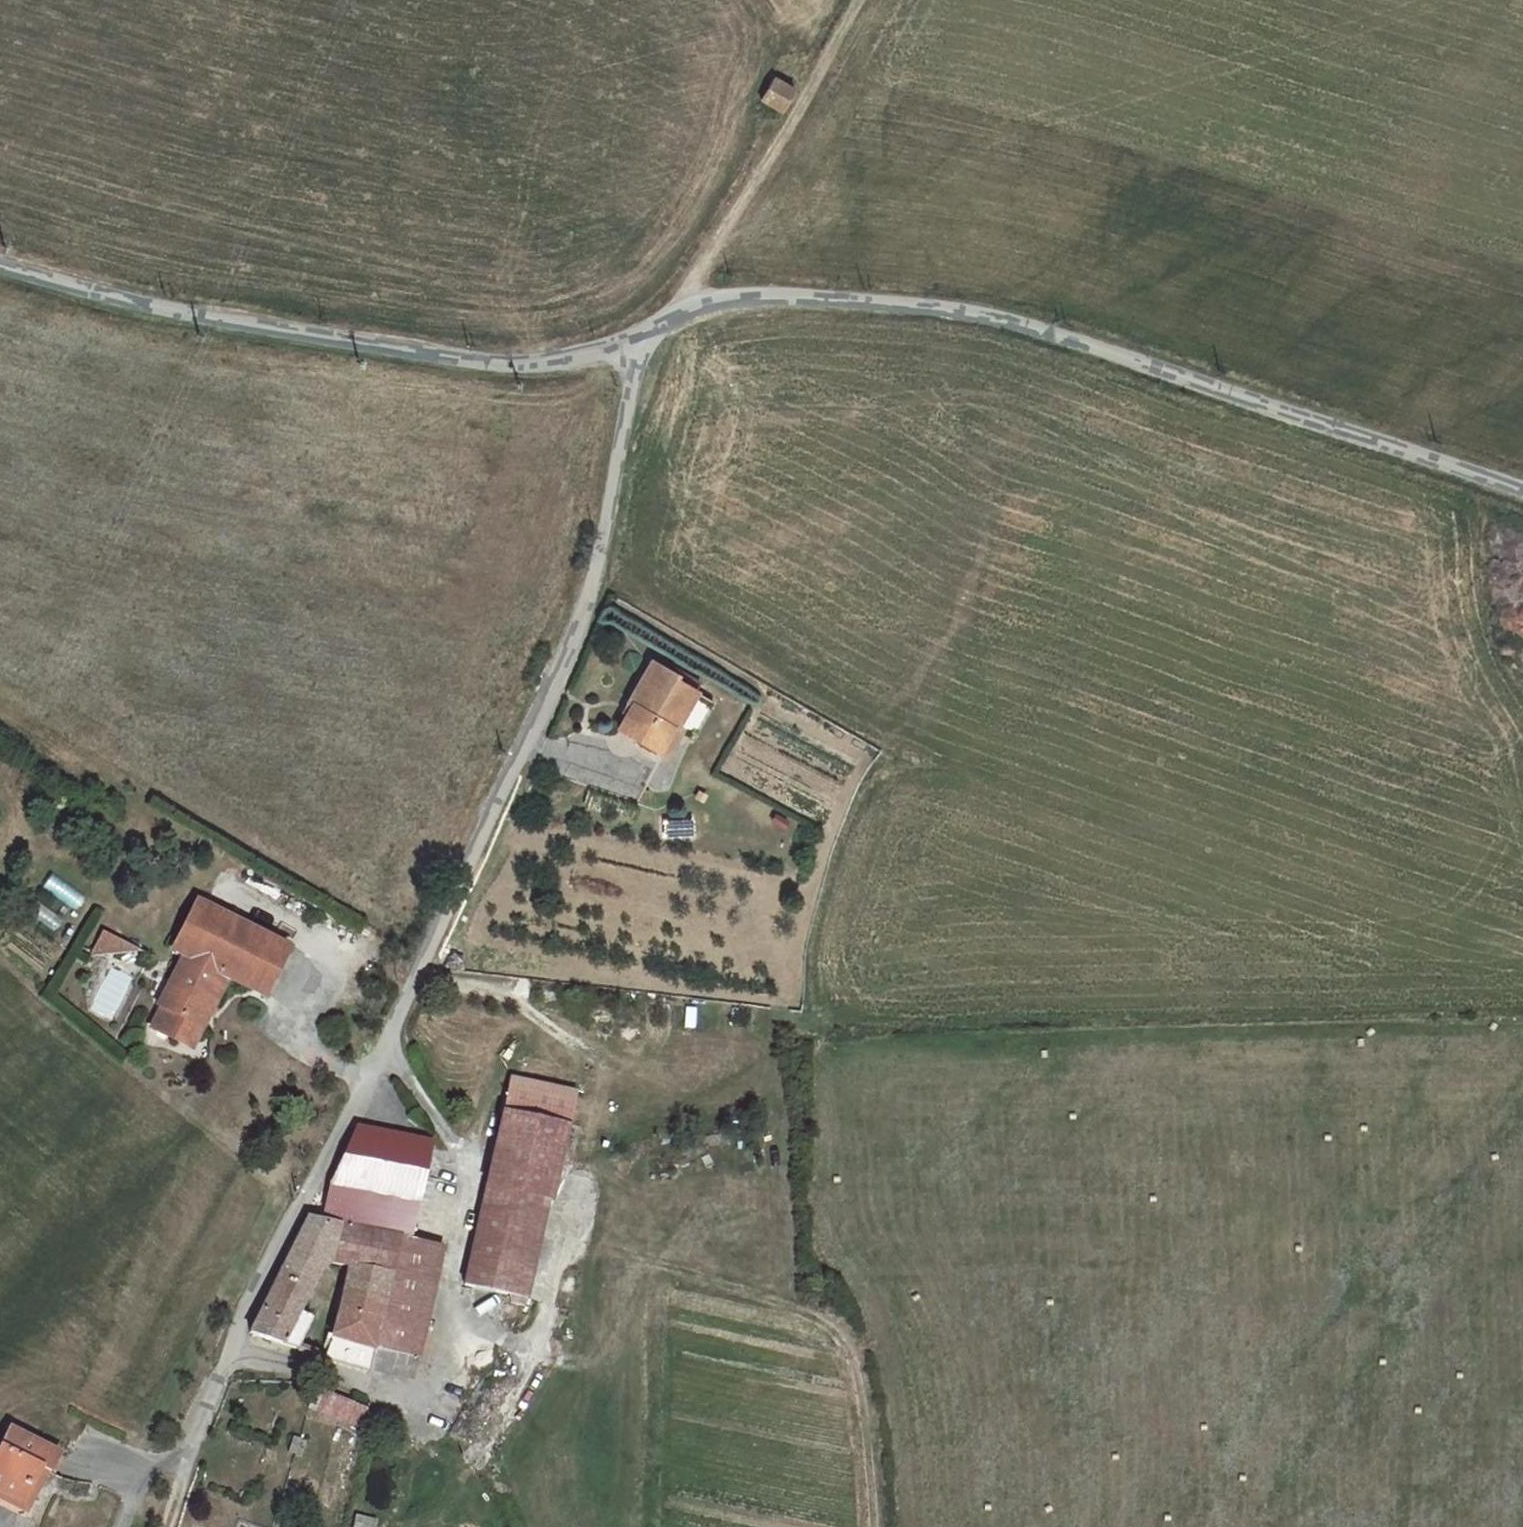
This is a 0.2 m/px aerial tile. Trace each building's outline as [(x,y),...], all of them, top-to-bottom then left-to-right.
[(784,82),(769,107),(789,119),(803,93),(784,82)] [(630,705),(617,727),(655,749),(690,689),(669,677),(671,673),(650,661),(626,702),(630,705)] [(698,694),(690,689),(655,749),(663,754),(676,731),(698,694)] [(698,694),(676,731),(690,739),(711,702),(698,694)] [(162,1007),(151,1028),(173,1040),(179,1028),(197,1037),(228,977),(264,995),(289,948),(197,902),(173,949),(184,955),(158,1005),(162,1007)] [(126,973),(138,950),(102,932),(90,955),(126,973)] [(197,1037),(179,1028),(173,1040),(191,1049),(197,1037)] [(498,1137),(563,1151),(576,1092),(511,1077),(498,1137)] [(330,1189),(323,1221),(352,1227),(359,1192),(414,1203),(427,1142),(357,1127),(333,1181),(331,1185),(330,1189)] [(498,1137),(487,1185),(550,1200),(563,1152),(563,1151),(498,1137)] [(550,1200),(487,1185),(471,1257),(464,1285),(508,1295),(527,1299),(550,1200)] [(359,1192),(352,1227),(400,1237),(406,1238),(414,1203),(359,1192)] [(279,1275),(251,1332),(282,1344),(298,1348),(312,1320),(312,1318),(311,1316),(300,1310),(319,1272),(330,1262),(352,1266),(391,1274),(393,1266),(400,1237),(352,1227),(323,1221),(307,1217),(302,1230),(282,1269),(279,1275)] [(406,1238),(400,1237),(393,1266),(436,1277),(442,1249),(406,1238)] [(391,1274),(352,1266),(342,1308),(382,1316),(391,1274)] [(381,1322),(402,1326),(396,1352),(418,1357),(436,1277),(393,1266),(391,1274),(382,1316),(381,1322)] [(527,1299),(508,1295),(511,1303),(524,1306),(527,1299)] [(323,1357),(371,1370),(376,1346),(396,1352),(402,1326),(381,1322),(382,1316),(342,1308),(341,1307),(339,1313),(327,1352),(324,1354),(323,1357)] [(371,1370),(413,1379),(418,1357),(396,1352),(376,1346),(371,1370)] [(365,1408),(318,1387),(309,1407),(364,1431),(366,1409),(365,1408)] [(50,1473),(60,1454),(10,1428),(0,1448),(0,1491),(24,1503),(41,1468),(48,1471),(50,1473)] [(294,1437),(289,1452),(295,1454),(300,1439),(294,1437)] [(0,1491),(0,1498),(27,1512),(48,1471),(41,1468),(24,1503),(0,1491)]
